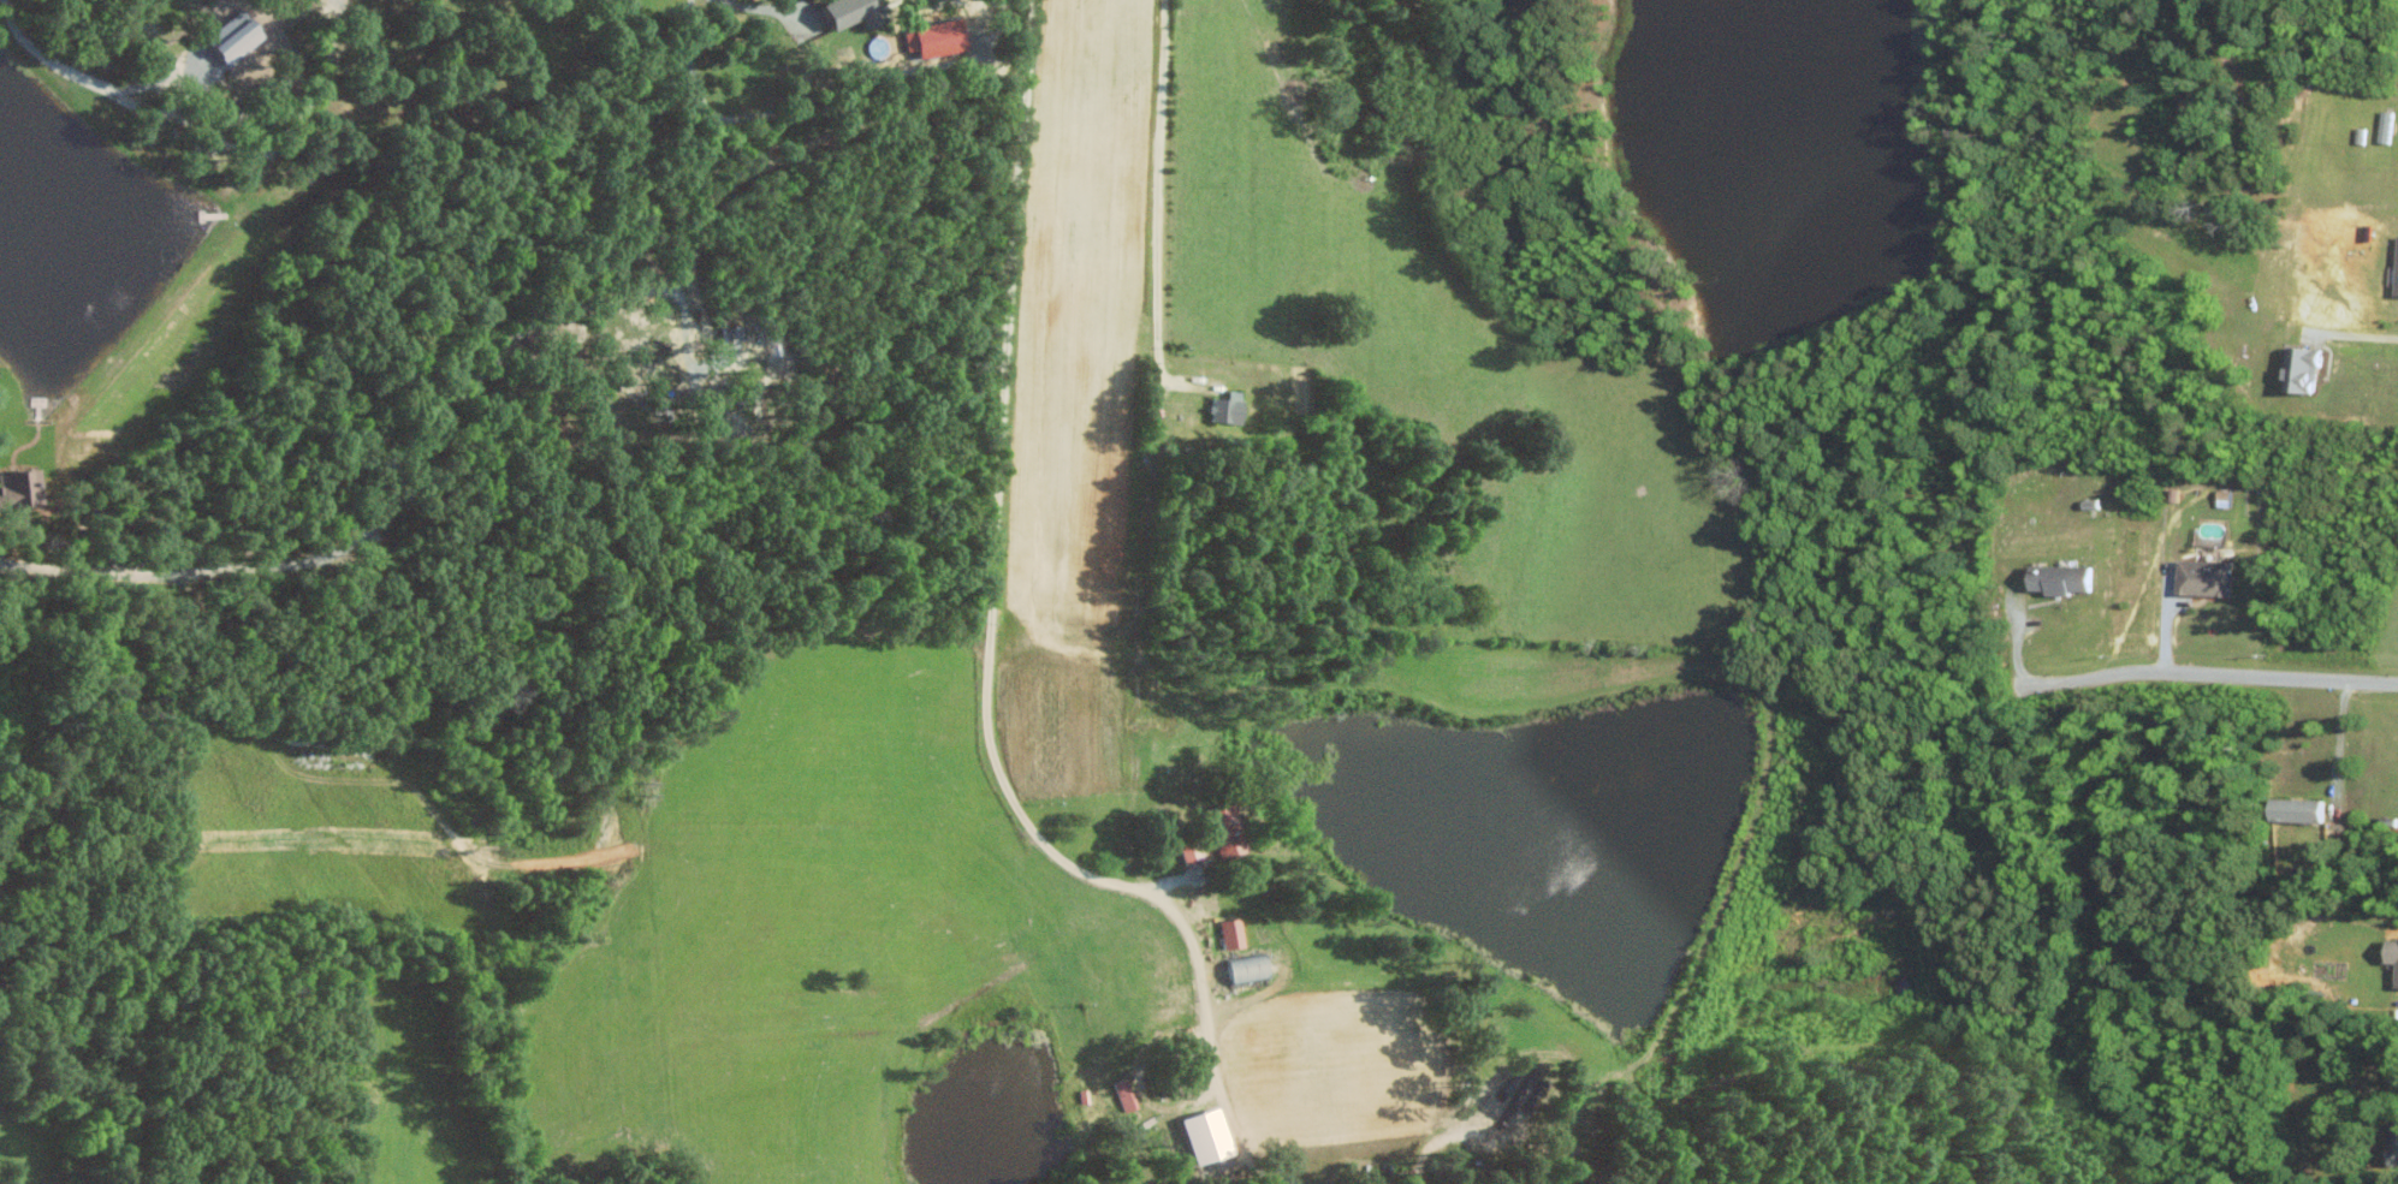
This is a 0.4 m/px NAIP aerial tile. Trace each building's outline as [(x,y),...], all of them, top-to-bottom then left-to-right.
[(838,30),(865,18),(870,28),(887,21),(877,0),(835,0),(826,4),(838,30)] [(270,39),(252,8),(211,33),(230,64),(270,39)] [(908,28),(911,50),(923,48),(924,56),(973,49),(968,19),(908,28)] [(2391,142),(2396,112),(2381,110),(2377,140),(2391,142)] [(748,340),(745,324),(724,327),(727,343),(748,340)] [(2289,390),(2323,393),(2326,348),(2292,345),(2289,390)] [(1215,421),(1245,423),(1247,390),(1233,389),(1232,398),(1216,397),(1215,421)] [(3,486),(0,487),(0,508),(48,504),(45,469),(1,473),(3,486)] [(2233,560),(2180,560),(2179,594),(2233,595),(2233,560)] [(2033,592),(2075,593),(2075,590),(2095,591),(2096,566),(2034,565),(2033,592)] [(2284,798),(2283,820),(2328,822),(2329,799),(2284,798)] [(1211,814),(1229,861),(1255,851),(1237,804),(1211,814)] [(1211,860),(1207,840),(1185,845),(1189,865),(1211,860)] [(1223,921),(1229,951),(1250,947),(1243,917),(1223,921)] [(2388,937),(2387,963),(2397,963),(2397,938),(2388,937)] [(1237,983),(1274,978),(1271,954),(1233,959),(1237,983)] [(1117,1082),(1127,1113),(1142,1108),(1132,1077),(1117,1082)] [(1200,1165),(1239,1155),(1226,1108),(1187,1118),(1200,1165)]
